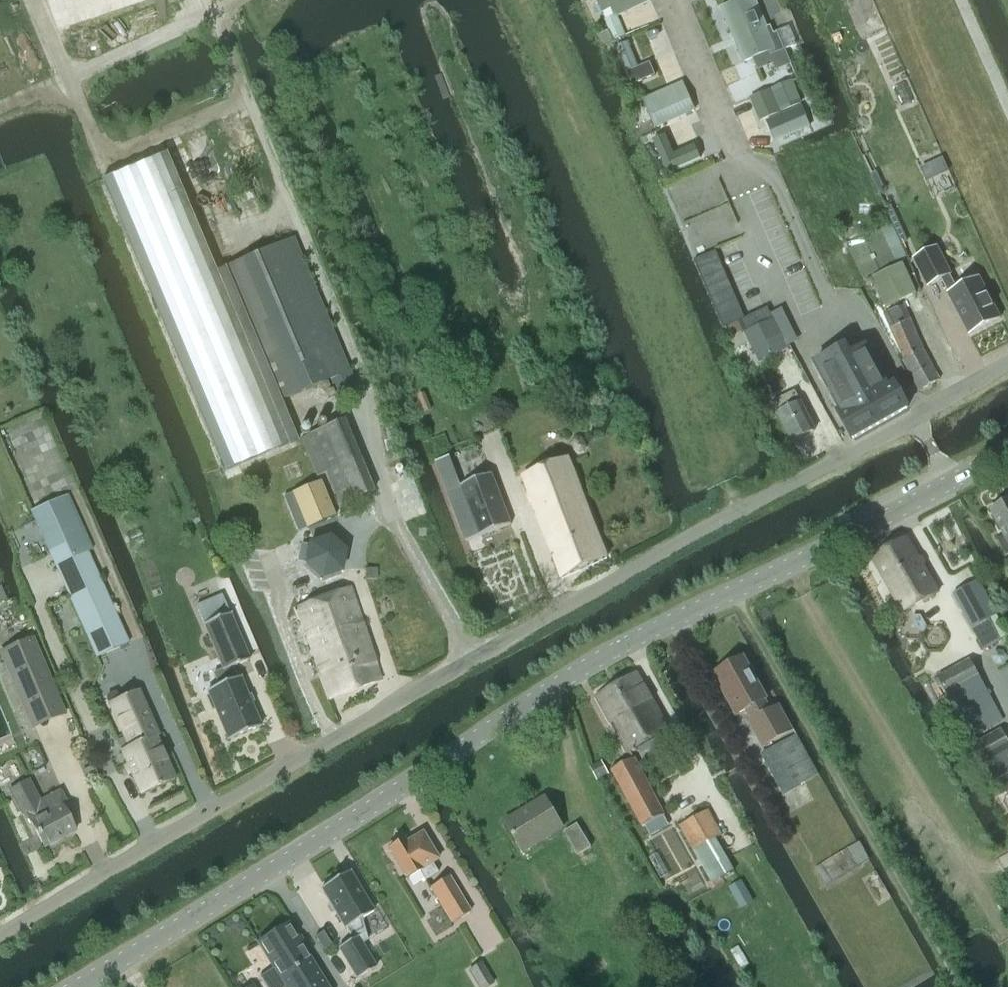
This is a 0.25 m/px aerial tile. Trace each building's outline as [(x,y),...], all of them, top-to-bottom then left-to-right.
[(597,2),(602,13),(611,9),(607,0),(601,0),(597,2)] [(653,0),(607,0),(611,9),(615,16),(616,18),(617,17),(653,0)] [(757,0),(740,0),(721,8),(744,63),(771,52),(772,55),(784,50),(777,33),(774,34),(771,26),(768,27),(757,0)] [(615,16),(604,20),(613,41),(625,36),(617,17),(616,18),(615,16)] [(639,68),(627,42),(616,47),(632,85),(655,75),(650,63),(639,68)] [(791,82),(774,90),(783,111),(800,104),(791,82)] [(654,127),(694,110),(682,83),(642,100),(654,127)] [(761,120),(778,113),(769,92),(752,99),(761,120)] [(776,140),(809,126),(801,107),(768,122),(776,140)] [(695,146),(675,154),(680,168),(701,159),(695,146)] [(166,153),(101,180),(223,471),(297,440),(280,400),(271,404),(215,270),(166,153)] [(880,229),(847,245),(864,282),(873,278),(886,306),(915,293),(902,264),(898,266),(880,229)] [(339,401),(357,394),(292,238),(215,270),(271,404),(280,400),(330,379),(339,401)] [(957,288),(949,274),(951,273),(937,246),(913,259),(927,286),(941,279),(948,293),(947,293),(969,334),(1000,318),(979,277),(957,288)] [(696,259),(694,260),(724,328),(724,327),(726,327),(740,320),(745,318),(716,251),(696,259)] [(904,305),(884,315),(890,328),(910,319),(904,305)] [(745,318),(740,320),(746,333),(774,320),(768,308),(745,318)] [(910,319),(890,328),(904,359),(903,360),(919,390),(939,379),(923,350),(910,319)] [(908,407),(907,406),(894,382),(889,385),(867,346),(850,356),(844,347),(816,363),(841,409),(838,410),(854,438),(908,407)] [(432,410),(425,393),(418,396),(425,413),(432,410)] [(372,493),(343,421),(299,439),(316,480),(327,475),(340,506),(372,493)] [(573,439),(571,444),(575,453),(579,455),(584,453),(586,449),(582,439),(578,438),(573,439)] [(461,486),(449,457),(435,462),(466,542),(511,525),(491,474),(461,486)] [(522,476),(542,529),(561,579),(607,558),(569,458),(522,476)] [(320,482),(292,494),(307,528),(335,517),(320,482)] [(127,643),(61,497),(29,511),(95,657),(127,643)] [(1000,529),(1004,536),(996,540),(1005,556),(1007,555),(1007,500),(990,510),(1000,529)] [(321,579),(341,572),(345,551),(329,538),(309,544),(305,565),(321,579)] [(903,613),(937,593),(905,539),(871,559),(903,613)] [(376,569),(365,569),(365,579),(376,579),(376,569)] [(983,651),(1000,642),(988,621),(996,616),(977,582),(952,596),(983,651)] [(380,680),(350,588),(299,605),(329,697),(380,680)] [(214,708),(228,741),(260,727),(239,677),(236,679),(231,667),(249,660),(229,614),(203,625),(222,670),(213,674),(218,686),(207,691),(209,696),(205,697),(211,710),(214,708)] [(57,700),(31,639),(4,651),(30,712),(57,700)] [(770,711),(764,700),(766,699),(743,657),(714,672),(728,697),(726,698),(735,716),(745,710),(751,721),(748,723),(762,747),(791,731),(778,706),(770,711)] [(1001,717),(968,658),(937,677),(947,694),(969,734),(1001,717)] [(627,752),(668,729),(635,673),(595,697),(627,752)] [(118,700),(114,692),(106,696),(110,703),(108,704),(124,738),(117,741),(121,751),(120,751),(140,795),(174,780),(154,737),(157,736),(137,691),(118,700)] [(1007,771),(1007,744),(999,728),(973,743),(993,779),(1007,771)] [(779,793),(815,773),(793,734),(758,754),(779,793)] [(642,828),(665,815),(664,815),(636,764),(637,764),(634,758),(611,771),(642,828)] [(590,769),(597,781),(608,775),(601,763),(590,769)] [(38,802),(27,781),(9,790),(22,815),(26,813),(43,847),(74,831),(64,812),(69,809),(60,790),(38,802)] [(523,852),(563,828),(545,798),(505,822),(523,852)] [(679,825),(712,883),(721,878),(732,872),(713,838),(721,834),(707,809),(679,825)] [(576,854),(590,845),(576,822),(561,830),(576,854)] [(432,863),(438,859),(422,832),(405,843),(403,839),(388,848),(406,878),(419,871),(425,880),(437,873),(432,863)] [(859,842),(857,843),(816,868),(825,884),(868,859),(869,859),(859,842)] [(366,940),(360,920),(373,912),(349,872),(320,889),(344,929),(351,941),(357,937),(361,943),(366,940)] [(469,912),(447,875),(429,886),(451,923),(469,912)] [(712,883),(708,885),(711,889),(712,892),(725,885),(721,878),(712,883)] [(742,881),(728,888),(741,911),(755,903),(742,881)] [(309,959),(287,924),(257,943),(273,970),(259,978),(265,986),(284,986),(278,978),(309,959)] [(323,951),(331,946),(322,932),(314,937),(323,951)] [(361,943),(357,937),(351,941),(337,949),(356,980),(376,968),(361,943)] [(309,959),(278,978),(284,986),(326,986),(309,959)] [(494,984),(481,963),(468,971),(478,986),(489,986),(494,984)]
